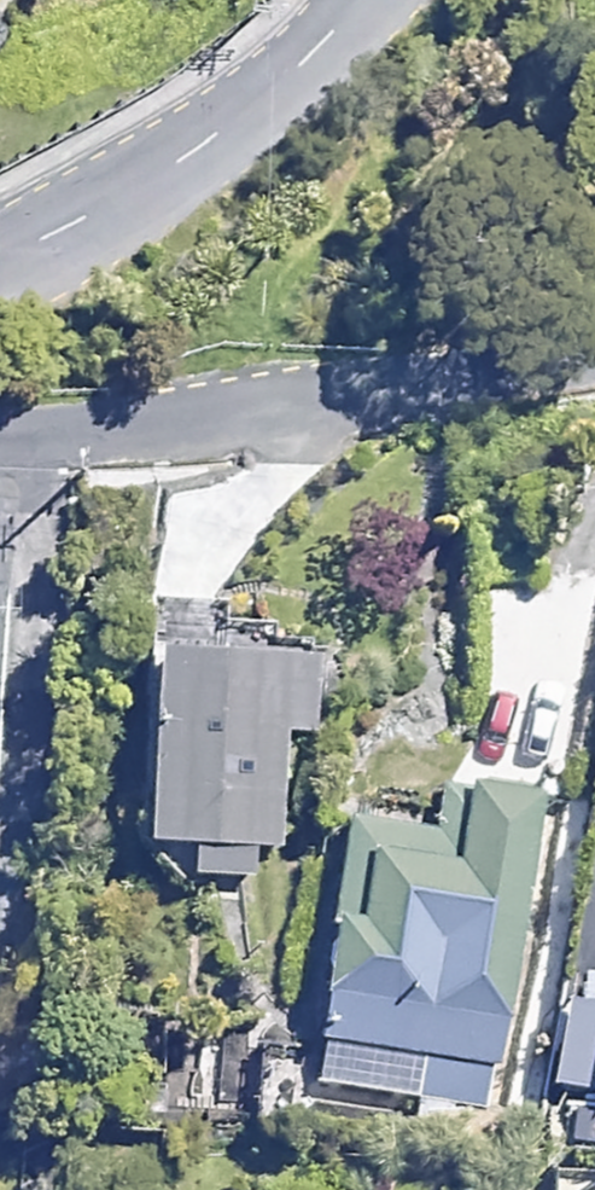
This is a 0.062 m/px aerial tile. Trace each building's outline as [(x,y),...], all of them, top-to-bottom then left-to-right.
[(291,652),(108,632),(84,848),(268,868),(291,652)] [(541,801),(341,779),(313,1038),(513,1060),(541,801)]
